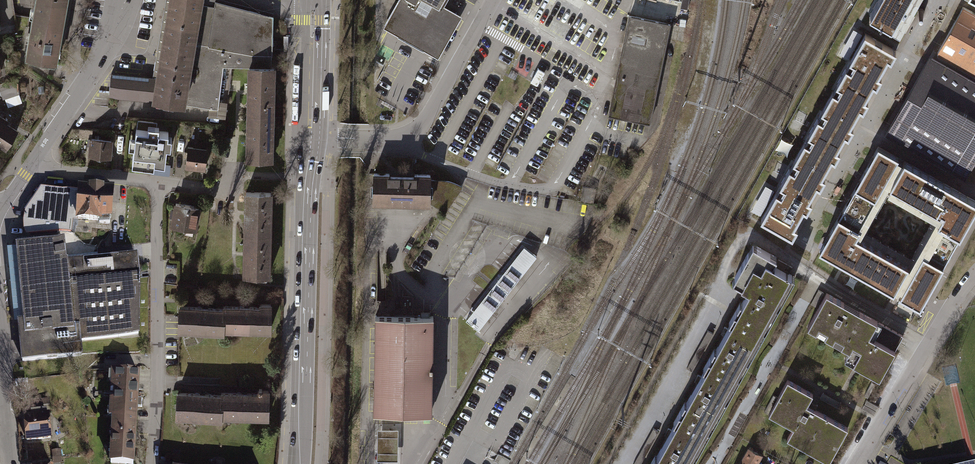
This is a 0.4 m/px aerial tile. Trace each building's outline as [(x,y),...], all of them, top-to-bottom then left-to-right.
[(56,63),(67,0),(35,0),(25,57),(56,63)] [(190,65),(201,0),(171,0),(161,55),(161,60),(190,65)] [(216,2),(205,0),(201,0),(190,65),(183,102),(227,109),(232,66),(249,66),(271,67),(272,16),(271,16),(216,3),(216,2)] [(383,28),(439,59),(462,16),(444,7),(448,0),(399,0),(383,28)] [(909,0),(881,0),(873,14),(895,26),(909,0)] [(963,8),(938,53),(974,74),(974,15),(963,8)] [(670,24),(629,15),(609,115),(650,123),(670,24)] [(865,34),(813,126),(841,141),(845,134),(848,136),(853,127),(850,125),(860,108),(863,109),(868,100),(865,99),(873,84),(876,86),(881,77),(878,75),(888,58),(891,60),(896,51),(893,49),(865,34)] [(932,56),(887,135),(963,178),(974,157),(974,80),(932,56)] [(190,65),(161,60),(157,83),(123,79),(111,78),(109,94),(154,99),(183,104),(183,102),(190,65)] [(248,116),(273,116),(273,67),(271,67),(249,66),(248,116)] [(5,98),(19,93),(19,90),(19,83),(18,78),(0,84),(0,91),(3,99),(5,98)] [(19,93),(5,98),(7,105),(9,106),(20,102),(21,100),(19,93)] [(273,116),(248,116),(247,160),(271,160),(273,116)] [(0,120),(0,144),(6,148),(17,131),(0,120)] [(147,130),(136,129),(135,139),(130,139),(129,149),(133,149),(132,165),(154,167),(154,162),(165,163),(167,146),(170,147),(171,136),(168,136),(168,132),(158,131),(159,126),(148,125),(147,130)] [(837,149),(841,141),(813,126),(761,218),(789,233),(792,235),(797,226),(794,224),(803,208),(807,209),(812,200),(808,199),(817,184),(820,186),(825,177),(822,175),(832,158),(835,159),(840,150),(837,149)] [(113,160),(115,142),(91,139),(89,157),(113,160)] [(878,146),(838,217),(858,228),(884,182),(898,158),(878,146)] [(208,171),(210,150),(189,147),(187,169),(208,171)] [(939,225),(960,236),(974,209),(974,201),(904,161),(890,186),(938,214),(938,213),(942,215),(938,224),(939,225)] [(151,167),(151,174),(169,176),(170,165),(155,163),(154,168),(151,167)] [(430,174),(374,173),(374,202),(429,203),(429,200),(446,211),(460,190),(460,187),(452,183),(447,181),(442,180),(430,180),(430,174)] [(28,214),(27,220),(27,228),(30,233),(61,231),(71,232),(75,202),(79,202),(79,192),(45,188),(45,189),(28,214)] [(112,191),(80,188),(79,192),(79,202),(77,218),(100,220),(99,223),(110,224),(112,191)] [(246,232),(270,233),(271,192),(247,192),(247,212),(246,232)] [(199,232),(203,208),(177,205),(174,228),(199,232)] [(860,229),(858,228),(838,217),(819,250),(894,292),(908,266),(860,239),(860,240),(856,237),(860,229)] [(920,307),(960,236),(939,225),(900,296),(920,307)] [(245,275),(269,276),(270,233),(246,232),(246,255),(245,275)] [(17,239),(17,245),(47,243),(47,237),(17,239)] [(65,263),(63,241),(51,242),(47,243),(17,245),(17,247),(20,271),(24,321),(19,322),(21,349),(22,361),(81,356),(80,340),(138,335),(139,276),(137,256),(65,263)] [(20,271),(17,247),(7,248),(9,272),(14,322),(19,322),(24,321),(20,271)] [(536,258),(523,248),(464,322),(478,333),(536,258)] [(734,313),(764,330),(793,278),(774,268),(779,260),(758,249),(737,287),(746,292),(734,313)] [(856,358),(875,324),(824,296),(805,330),(856,358)] [(274,334),(275,304),(262,303),(262,307),(226,306),(226,308),(226,333),(274,334)] [(226,336),(226,333),(226,308),(182,307),(181,335),(226,336)] [(764,330),(734,313),(718,341),(711,336),(701,354),(739,375),(764,330)] [(433,320),(372,318),(370,416),(431,417),(433,320)] [(875,324),(856,358),(851,367),(877,381),(896,346),(901,338),(875,324)] [(739,375),(701,354),(690,374),(697,377),(683,403),(714,420),(739,375)] [(109,418),(114,418),(136,420),(139,373),(112,371),(109,418)] [(871,382),(863,395),(868,397),(875,384),(871,382)] [(787,383),(768,416),(792,430),(786,442),(826,463),(827,463),(846,430),(805,407),(811,396),(787,383)] [(272,419),(273,390),(263,389),(263,393),(225,392),(225,395),(224,418),(272,419)] [(224,418),(225,395),(181,393),(180,420),(224,421),(224,418)] [(819,398),(839,409),(842,403),(822,393),(819,398)] [(886,411),(867,400),(863,407),(882,418),(886,411)] [(683,403),(665,436),(659,432),(648,451),(672,463),(689,463),(714,420),(683,403)] [(50,442),(48,415),(21,417),(24,445),(50,442)] [(136,420),(114,418),(111,463),(124,463),(133,463),(136,420)] [(398,429),(378,429),(377,460),(398,460),(398,429)] [(748,449),(739,463),(758,463),(762,457),(748,449)] [(648,451),(641,463),(672,463),(648,451)]
